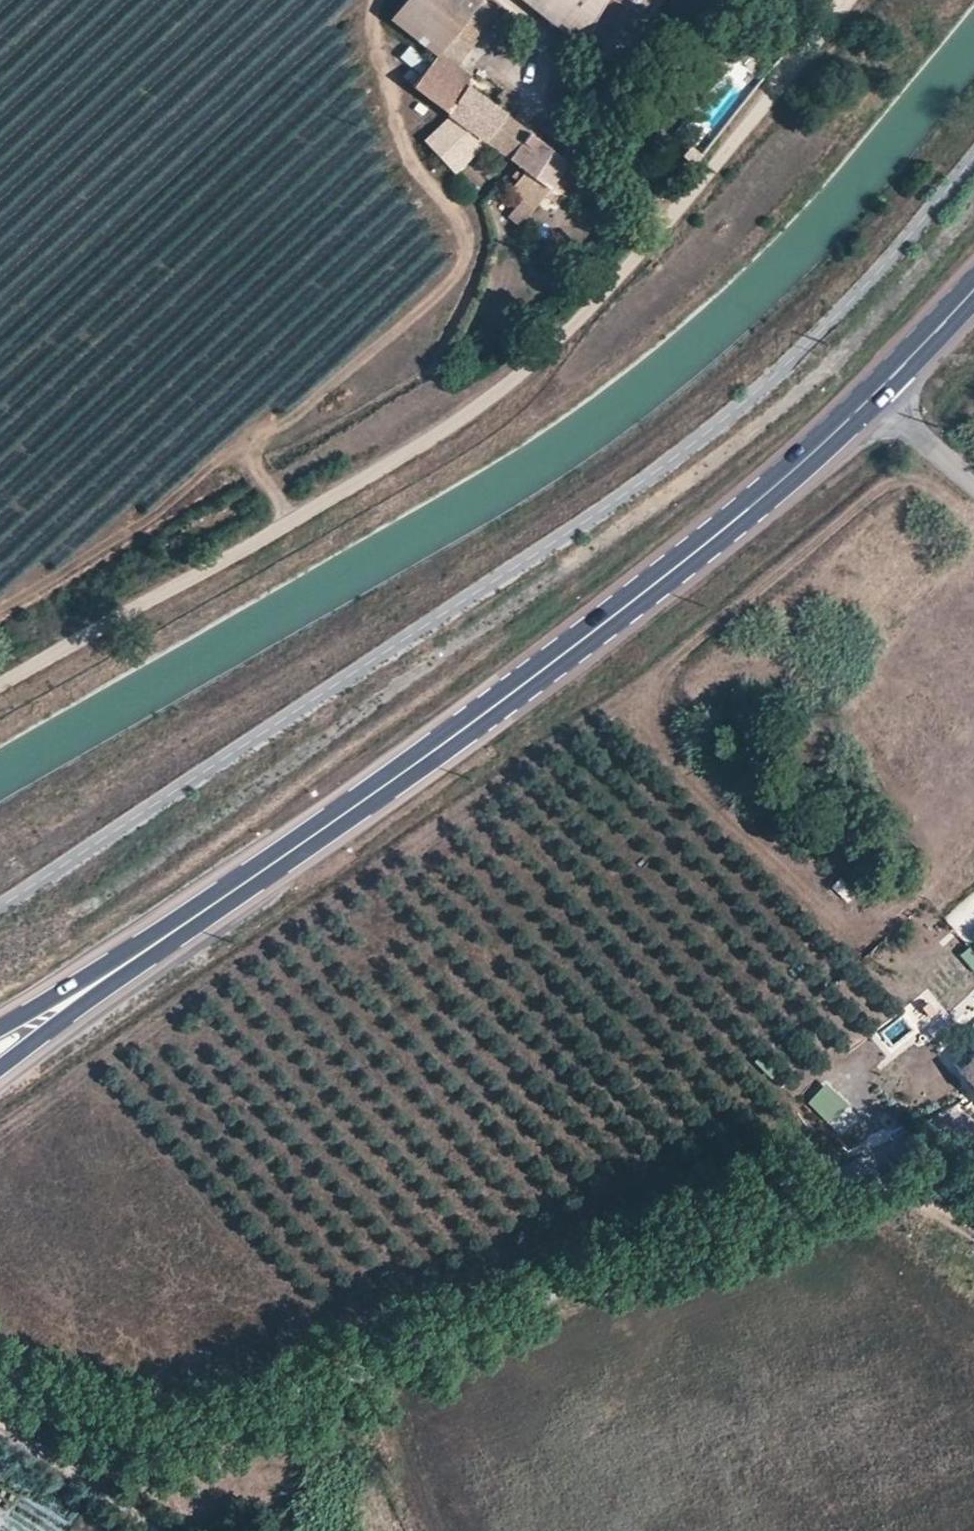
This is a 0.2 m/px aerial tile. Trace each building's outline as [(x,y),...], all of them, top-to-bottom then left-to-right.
[(390,15),(436,53),(440,49),(458,62),(499,12),(485,0),(480,0),(473,9),(461,0),(402,0),(390,15)] [(473,9),(480,0),(461,0),(473,9)] [(605,54),(593,78),(605,84),(648,11),(653,14),(661,0),(530,0),(567,31),(580,40),(605,54)] [(509,111),(468,82),(475,74),(458,62),(440,49),(436,53),(413,86),(453,115),(426,139),(456,171),(488,141),(509,111)] [(488,141),(510,156),(532,128),(509,111),(488,141)] [(510,156),(522,165),(507,186),(533,204),(540,195),(552,202),(559,192),(566,197),(584,166),(532,128),(510,156)] [(960,938),(973,928),(973,891),(943,914),(960,938)] [(964,1064),(973,1054),(973,1026),(951,1049),(964,1064)] [(964,1064),(959,1068),(973,1084),(973,1054),(964,1064)]
